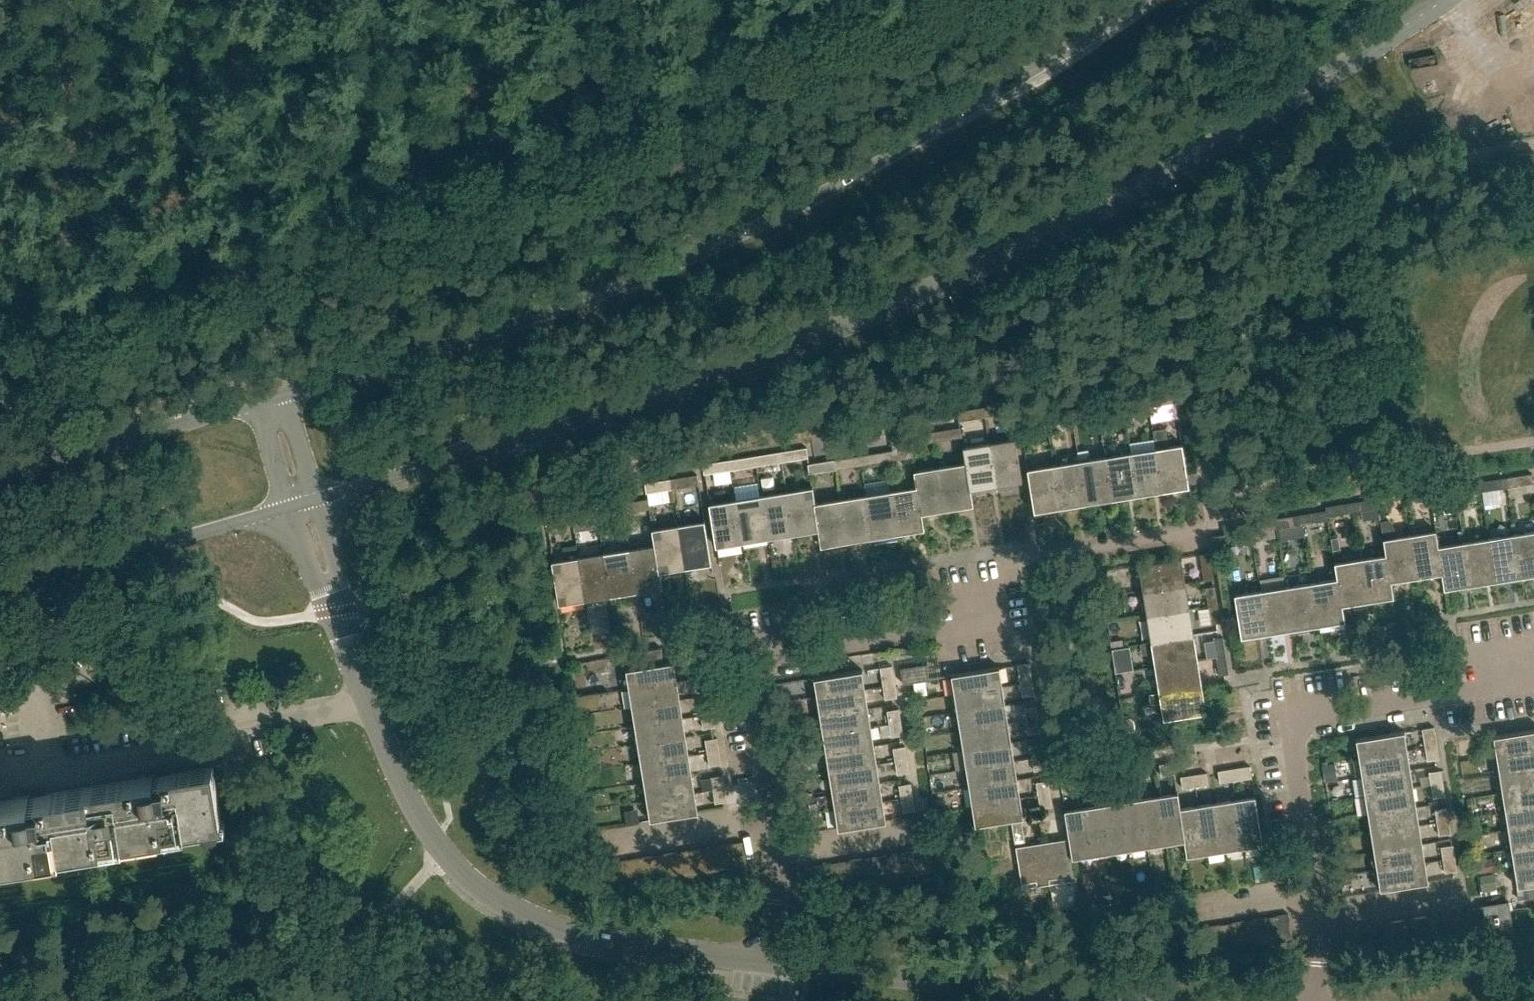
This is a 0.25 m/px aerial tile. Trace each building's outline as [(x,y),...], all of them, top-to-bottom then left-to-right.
[(983,407),(985,417),(1011,412),(1009,403),(983,407)] [(959,421),(985,417),(983,407),(958,411),(959,421)] [(943,439),(962,436),(961,427),(942,430),(943,439)] [(1166,428),(1153,430),(1156,448),(1163,490),(1189,486),(1182,443),(1169,445),(1166,428)] [(893,450),(910,447),(910,445),(928,442),(927,433),(891,438),(893,450)] [(989,442),(996,484),(1022,480),(1015,437),(989,442)] [(971,488),(996,484),(989,442),(962,446),(965,462),(966,462),(970,489),(971,488)] [(885,452),(887,461),(894,459),(912,457),(910,447),(893,450),(893,451),(885,452)] [(780,452),(782,461),(808,457),(806,448),(780,452)] [(1137,494),(1163,490),(1156,448),(1130,452),(1137,494)] [(1088,449),(1078,451),(1079,460),(1086,503),(1111,498),(1105,456),(1089,458),(1088,449)] [(756,465),(782,461),(780,452),(755,456),(756,465)] [(879,462),(887,461),(885,452),(860,456),(861,465),(879,462)] [(1111,498),(1137,494),(1130,452),(1105,456),(1111,498)] [(731,469),(756,465),(755,456),(729,460),(731,469)] [(843,467),(861,465),(860,456),(842,458),(834,460),(836,469),(843,467)] [(704,473),(731,469),(729,460),(703,464),(704,473)] [(810,473),(836,469),(834,460),(808,464),(810,473)] [(1060,507),(1086,503),(1079,460),(1053,464),(1060,507)] [(973,504),(971,488),(970,489),(966,462),(965,462),(940,466),(947,509),(973,504)] [(1034,511),(1060,507),(1053,464),(1027,468),(1034,511)] [(921,513),(922,513),(947,509),(940,466),(914,470),(916,486),(917,486),(921,513)] [(1514,486),(1533,483),(1532,473),(1513,476),(1514,486)] [(671,479),(672,488),(698,484),(697,474),(671,479)] [(1416,485),(1428,483),(1426,474),(1408,477),(1409,486),(1416,485)] [(646,492),(672,488),(671,479),(645,483),(646,492)] [(1375,482),(1376,490),(1376,491),(1394,489),(1393,479),(1375,482)] [(1480,481),(1482,491),(1500,488),(1498,479),(1480,481)] [(1463,494),(1482,491),(1480,481),(1462,484),(1463,494)] [(1369,491),(1376,490),(1375,482),(1365,483),(1367,493),(1369,493),(1369,491)] [(1428,483),(1416,485),(1418,501),(1430,499),(1428,483)] [(815,502),(812,486),(786,491),(793,533),(818,529),(819,529),(815,502)] [(924,528),(922,513),(921,513),(917,486),(916,486),(891,490),(898,533),(924,528)] [(873,537),(898,533),(891,490),(866,494),(873,537)] [(768,537),(793,533),(786,491),(761,495),(768,537)] [(847,541),(873,537),(866,494),(840,498),(847,541)] [(742,542),(768,537),(761,495),(735,499),(742,542)] [(821,545),(847,541),(840,498),(815,502),(819,529),(818,529),(821,545)] [(1360,510),(1379,508),(1377,498),(1359,501),(1360,510)] [(622,503),(624,512),(650,508),(649,499),(622,503)] [(716,546),(742,542),(735,499),(709,503),(716,546)] [(598,516),(624,512),(622,503),(597,507),(598,516)] [(1327,515),(1328,515),(1345,513),(1344,503),(1326,506),(1326,510),(1327,510),(1327,515)] [(573,520),(598,516),(597,507),(571,511),(573,520)] [(1328,519),(1328,515),(1327,515),(1327,510),(1326,510),(1308,513),(1309,522),(1328,519)] [(1275,518),(1276,528),(1294,525),(1293,515),(1275,518)] [(1258,530),(1276,528),(1275,518),(1257,521),(1258,530)] [(1416,577),(1409,534),(1396,536),(1395,528),(1391,519),(1381,520),(1386,554),(1387,553),(1391,581),(1392,580),(1416,577)] [(678,524),(685,567),(711,563),(704,520),(678,524)] [(660,571),(685,567),(678,524),(652,528),(655,544),(660,571)] [(1225,536),(1243,533),(1242,524),(1224,527),(1225,536)] [(1438,545),(1439,545),(1436,529),(1409,534),(1416,577),(1442,573),(1442,572),(1438,545)] [(1521,576),(1533,574),(1533,530),(1515,533),(1521,576)] [(1496,580),(1521,576),(1515,533),(1489,537),(1496,580)] [(1470,584),(1496,580),(1489,537),(1463,541),(1470,584)] [(1444,588),(1470,584),(1463,541),(1439,545),(1438,545),(1442,572),(1442,573),(1444,588)] [(663,587),(660,571),(655,544),(630,548),(637,591),(663,587)] [(611,595),(637,591),(630,548),(604,552),(611,595)] [(585,599),(611,595),(604,552),(578,556),(585,599)] [(1204,580),(1213,578),(1209,553),(1200,554),(1204,580)] [(1394,596),(1392,580),(1391,581),(1387,553),(1386,554),(1360,558),(1367,600),(1394,596)] [(559,603),(585,599),(578,556),(552,560),(559,603)] [(1142,590),(1185,583),(1181,557),(1138,564),(1142,590)] [(1343,604),(1367,600),(1360,558),(1334,562),(1337,577),(1342,604),(1343,604)] [(1345,620),(1343,604),(1342,604),(1337,577),(1312,581),(1319,624),(1345,620)] [(1293,628),(1319,624),(1312,581),(1286,585),(1293,628)] [(1147,615),(1189,608),(1185,583),(1142,590),(1147,615)] [(1267,632),(1293,628),(1286,585),(1260,590),(1267,632)] [(1208,605),(1217,604),(1214,586),(1205,587),(1208,605)] [(1241,636),(1267,632),(1260,590),(1235,594),(1241,636)] [(1217,604),(1208,605),(1211,623),(1220,622),(1217,604)] [(1151,641),(1193,634),(1189,608),(1147,615),(1151,641)] [(1155,666),(1198,659),(1193,634),(1151,641),(1141,642),(1142,652),(1152,651),(1155,666)] [(1216,656),(1225,655),(1223,637),(1213,638),(1216,656)] [(629,689),(677,681),(674,662),(664,663),(661,648),(631,653),(634,668),(626,669),(629,689)] [(1225,655),(1216,656),(1219,675),(1228,673),(1225,655)] [(695,675),(707,673),(704,657),(692,659),(695,675)] [(1159,692),(1202,685),(1198,659),(1155,666),(1159,692)] [(903,683),(930,679),(927,663),(900,667),(903,683)] [(1020,681),(1032,679),(1030,663),(1017,665),(1020,681)] [(883,683),(895,681),(892,666),(881,668),(883,683)] [(954,694),(1002,686),(999,667),(951,674),(954,694)] [(817,697),(865,689),(862,670),(814,677),(817,697)] [(707,673),(695,675),(697,691),(709,689),(707,673)] [(1032,679),(1020,681),(1022,696),(1035,694),(1032,679)] [(632,707),(680,700),(677,681),(629,689),(632,707)] [(895,681),(883,683),(886,699),(897,697),(895,681)] [(1132,695),(1130,682),(1117,684),(1118,697),(1132,695)] [(1159,692),(1149,693),(1151,703),(1161,702),(1163,718),(1206,711),(1202,685),(1159,692)] [(957,712),(1005,705),(1002,686),(954,694),(957,712)] [(820,715),(868,707),(865,689),(817,697),(820,715)] [(635,726),(683,718),(680,700),(632,707),(635,726)] [(701,715),(713,713),(711,701),(699,703),(701,715)] [(960,731),(1009,723),(1005,705),(957,712),(960,731)] [(1026,721),(1039,719),(1037,706),(1024,708),(1026,721)] [(823,734),(871,726),(868,707),(820,715),(823,734)] [(890,724),(901,722),(899,709),(888,711),(890,724)] [(713,713),(701,715),(703,728),(715,726),(713,713)] [(1126,731),(1137,729),(1135,720),(1127,714),(1124,715),(1126,731)] [(638,745),(686,737),(683,718),(635,726),(638,745)] [(1039,719),(1026,721),(1028,734),(1041,732),(1039,719)] [(901,722),(890,724),(892,737),(903,735),(901,722)] [(963,750),(1012,742),(1009,723),(960,731),(963,750)] [(826,753),(874,745),(871,726),(823,734),(826,753)] [(1425,745),(1437,743),(1434,727),(1422,729),(1425,745)] [(1533,749),(1533,729),(1494,735),(1497,755),(1533,749)] [(1359,758),(1407,750),(1404,731),(1356,739),(1359,758)] [(641,763),(689,755),(686,737),(638,745),(641,763)] [(707,753),(719,751),(717,738),(705,740),(707,753)] [(966,768),(1015,760),(1012,742),(963,750),(966,768)] [(1032,758),(1045,756),(1043,743),(1030,745),(1032,758)] [(1437,743),(1425,745),(1427,760),(1439,758),(1437,743)] [(829,771),(877,763),(874,745),(826,753),(829,771)] [(896,761),(907,759),(905,746),(894,748),(896,761)] [(1533,768),(1533,749),(1497,755),(1500,773),(1533,768)] [(1362,777),(1410,769),(1407,750),(1359,758),(1362,777)] [(719,751),(707,753),(709,765),(721,763),(719,751)] [(644,782),(692,774),(689,755),(641,763),(644,782)] [(1045,756),(1032,758),(1034,771),(1047,769),(1045,756)] [(907,759),(896,761),(898,774),(909,772),(907,759)] [(969,787),(1018,779),(1015,760),(966,768),(969,787)] [(1162,775),(1174,773),(1173,762),(1161,764),(1162,775)] [(832,790),(880,782),(877,763),(829,771),(832,790)] [(201,824),(201,823),(222,820),(212,765),(0,799),(0,857),(201,824)] [(1151,777),(1149,766),(1136,768),(1137,779),(1151,777)] [(1252,776),(1250,766),(1231,769),(1233,781),(1252,778),(1252,776)] [(1123,770),(1125,781),(1137,779),(1136,768),(1123,770)] [(1533,787),(1533,768),(1500,773),(1503,792),(1533,787)] [(1218,771),(1220,783),(1233,781),(1231,769),(1218,771)] [(1365,795),(1413,788),(1410,769),(1362,777),(1365,795)] [(1431,785),(1443,783),(1441,770),(1429,772),(1431,785)] [(1114,783),(1112,772),(1098,774),(1100,785),(1114,783)] [(1208,785),(1207,773),(1194,775),(1196,787),(1208,785)] [(647,800),(695,793),(692,774),(644,782),(647,800)] [(1086,776),(1088,787),(1100,785),(1098,774),(1086,776)] [(712,790),(725,788),(723,775),(710,777),(712,790)] [(1181,776),(1183,788),(1196,787),(1194,775),(1181,776)] [(1063,791),(1076,789),(1074,778),(1061,780),(1063,791)] [(972,806),(1021,798),(1018,779),(969,787),(972,806)] [(1039,795),(1051,793),(1049,781),(1036,782),(1039,795)] [(835,808),(883,801),(880,782),(832,790),(835,808)] [(1443,783),(1431,785),(1433,798),(1445,796),(1443,783)] [(901,798),(913,796),(911,784),(899,785),(901,798)] [(1533,806),(1533,787),(1503,792),(1506,811),(1533,806)] [(725,788),(712,790),(714,803),(727,801),(725,788)] [(1368,814),(1416,806),(1413,788),(1365,795),(1368,814)] [(1185,840),(1180,807),(1178,792),(1159,795),(1166,843),(1184,840),(1185,840)] [(695,793),(647,800),(650,820),(698,812),(695,793)] [(1051,793),(1039,795),(1041,808),(1053,806),(1051,793)] [(1148,846),(1166,843),(1159,795),(1140,798),(1148,846)] [(1263,844),(1255,795),(1236,798),(1244,847),(1263,844)] [(913,796),(901,798),(903,811),(915,809),(913,796)] [(1021,798),(972,806),(975,825),(1024,817),(1021,798)] [(1129,849),(1148,846),(1140,798),(1121,800),(1129,849)] [(1244,847),(1236,798),(1217,801),(1225,850),(1244,847)] [(1110,852),(1129,849),(1121,800),(1103,803),(1110,852)] [(883,801),(835,808),(838,828),(886,820),(883,801)] [(1217,801),(1199,804),(1206,853),(1225,850),(1217,801)] [(1092,855),(1110,852),(1103,803),(1084,806),(1092,855)] [(1184,840),(1187,856),(1206,853),(1199,804),(1180,807),(1185,840),(1184,840)] [(1073,858),(1074,858),(1092,855),(1084,806),(1065,809),(1069,838),(1070,838),(1073,858)] [(1371,832),(1419,825),(1416,806),(1368,814),(1371,832)] [(1533,825),(1533,806),(1506,811),(1509,829),(1533,825)] [(1447,808),(1435,809),(1437,822),(1449,820),(1447,808)] [(1021,818),(1012,820),(1014,831),(1023,830),(1021,818)] [(1439,835),(1451,833),(1449,820),(1437,822),(1439,835)] [(1374,851),(1422,843),(1419,825),(1371,832),(1374,851)] [(1533,844),(1533,825),(1509,829),(1512,848),(1533,844)] [(1025,841),(1023,830),(1014,831),(1016,843),(1025,841)] [(1073,858),(1070,838),(1069,838),(1043,842),(1050,883),(1050,877),(1063,875),(1064,881),(1077,879),(1074,858),(1073,858)] [(731,843),(735,867),(746,865),(746,864),(743,841),(731,843)] [(1037,879),(1038,885),(1050,883),(1043,842),(1016,846),(1023,888),(1024,887),(1023,882),(1037,879)] [(724,869),(735,867),(731,843),(720,845),(724,869)] [(1377,870),(1425,862),(1422,843),(1374,851),(1377,870)] [(1533,863),(1533,844),(1512,848),(1515,866),(1533,863)] [(713,871),(724,869),(720,845),(709,847),(713,871)] [(1443,859),(1455,857),(1453,845),(1441,847),(1443,859)] [(701,872),(713,871),(709,847),(697,849),(701,872)] [(918,849),(922,873),(933,871),(929,847),(918,849)] [(690,874),(701,872),(697,849),(686,851),(690,874)] [(911,875),(922,873),(918,849),(907,851),(911,875)] [(679,876),(690,874),(686,851),(675,852),(679,876)] [(899,877),(911,875),(907,851),(896,853),(899,877)] [(668,878),(679,876),(675,852),(664,854),(668,878)] [(888,878),(899,877),(896,853),(884,854),(888,878)] [(656,880),(668,878),(664,854),(653,856),(656,880)] [(877,880),(888,878),(884,854),(873,856),(877,880)] [(645,881),(656,880),(653,856),(641,858),(645,881)] [(1455,857),(1443,859),(1445,872),(1457,870),(1455,857)] [(634,883),(645,881),(641,858),(630,860),(634,883)] [(623,885),(634,883),(630,860),(619,861),(623,885)] [(611,887),(623,885),(619,861),(608,863),(611,887)] [(1425,862),(1377,870),(1380,889),(1428,881),(1425,862)] [(1515,866),(1518,886),(1527,885),(1530,884),(1532,897),(1533,897),(1533,863),(1515,866)] [(235,881),(248,879),(245,865),(233,867),(235,881)] [(1495,905),(1484,907),(1488,931),(1499,929),(1511,927),(1507,903),(1495,905)] [(1484,907),(1471,909),(1474,933),(1488,931),(1484,907)] [(1459,911),(1463,935),(1474,933),(1471,909),(1459,911)] [(1459,911),(1448,913),(1452,936),(1463,935),(1459,911)] [(1441,938),(1452,936),(1448,913),(1437,914),(1441,938)] [(1292,936),(1289,914),(1277,916),(1281,939),(1292,937),(1292,936)] [(1441,938),(1437,914),(1426,916),(1429,940),(1441,938)] [(1266,917),(1270,941),(1281,939),(1277,916),(1266,917)] [(1429,940),(1426,916),(1414,918),(1418,942),(1429,940)] [(1255,919),(1259,943),(1270,941),(1266,917),(1255,919)] [(1418,942),(1414,918),(1403,920),(1407,944),(1418,942)] [(1244,921),(1247,945),(1259,943),(1255,919),(1244,921)] [(1407,944),(1403,920),(1392,922),(1396,945),(1407,944)] [(1232,923),(1236,946),(1247,945),(1244,921),(1232,923)] [(1396,945),(1392,922),(1381,923),(1384,947),(1396,945)] [(1221,925),(1225,948),(1236,946),(1232,923),(1221,925)] [(1384,947),(1381,923),(1369,925),(1373,949),(1384,947)] [(1373,949),(1369,925),(1358,927),(1362,951),(1373,949)] [(1346,929),(1350,953),(1362,951),(1358,927),(1346,929)]
